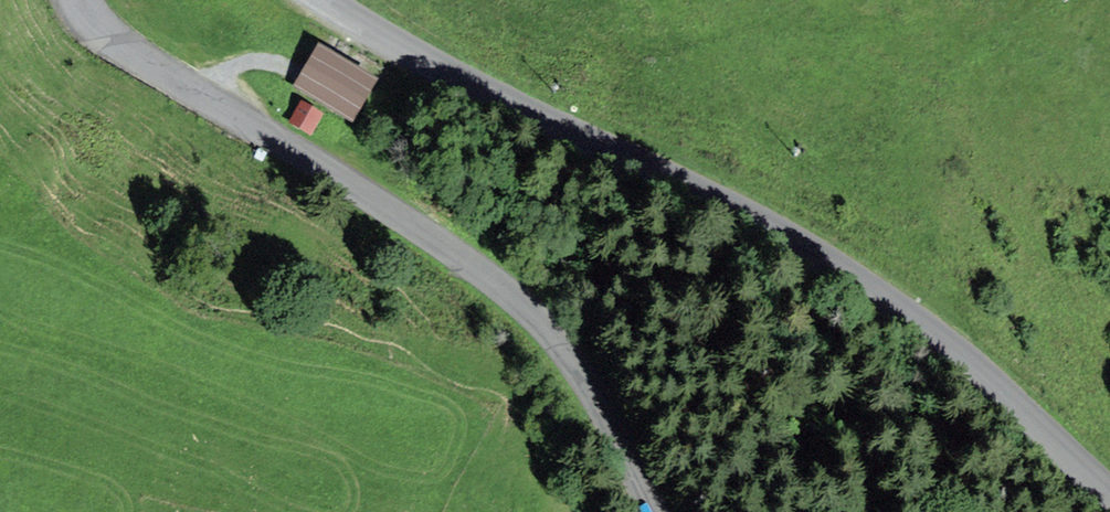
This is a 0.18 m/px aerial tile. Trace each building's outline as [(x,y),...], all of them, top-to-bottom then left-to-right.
[(319,46),(297,82),(352,115),(374,79),(319,46)] [(320,112),(303,102),(292,122),(308,131),(320,112)]
